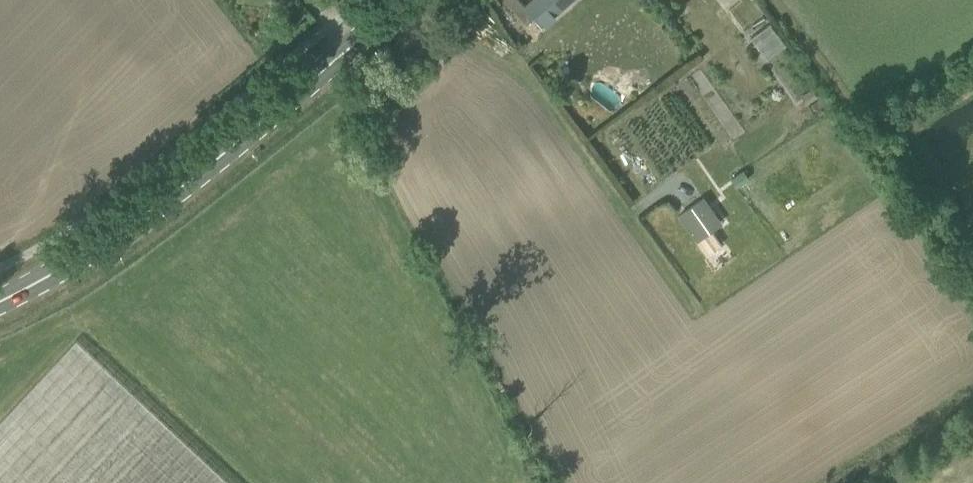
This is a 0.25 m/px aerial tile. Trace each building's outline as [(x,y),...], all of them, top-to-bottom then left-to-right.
[(534,18),(542,26),(573,0),(531,0),(524,6),(534,18)] [(771,24),(751,36),(764,57),(784,45),(771,24)] [(677,211),(694,238),(721,221),(704,194),(677,211)] [(76,340),(0,422),(0,482),(231,482),(76,340)]
